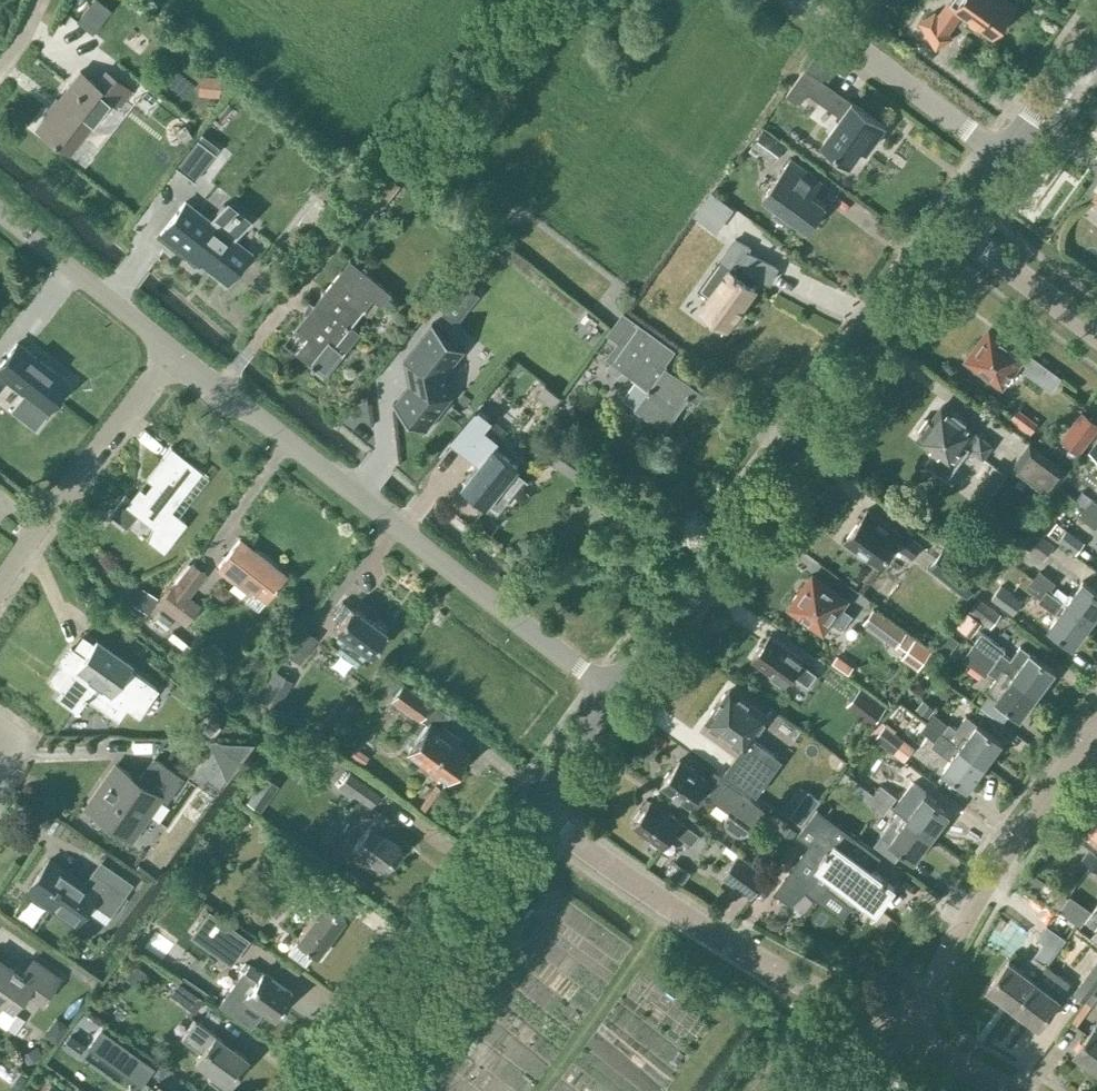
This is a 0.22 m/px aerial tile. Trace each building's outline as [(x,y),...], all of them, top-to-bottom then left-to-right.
[(30,17),(35,0),(23,0),(19,14),(30,17)] [(1016,5),(1010,0),(952,0),(939,18),(937,16),(925,23),(939,45),(952,38),(948,32),(963,10),(996,34),(1016,5)] [(800,103),(809,91),(829,105),(843,116),(823,142),(852,163),(864,147),(868,150),(887,126),(854,101),(852,104),(838,94),(818,79),(820,76),(809,67),(788,94),(800,103)] [(119,103),(130,89),(108,72),(99,84),(79,70),(57,99),(54,97),(46,108),(48,110),(35,127),(67,152),(110,96),(119,103)] [(198,98),(219,97),(218,76),(197,77),(198,98)] [(763,129),(752,145),(773,161),(785,145),(763,129)] [(211,149),(196,137),(174,165),(189,177),(211,149)] [(792,156),(763,195),(779,207),(773,214),(789,226),(795,219),(809,229),(828,205),(813,194),(824,180),(792,156)] [(732,208),(713,193),(711,192),(695,213),(715,229),(732,208)] [(222,203),(209,221),(184,201),(159,233),(199,263),(200,261),(226,281),(249,251),(232,238),(245,220),(222,203)] [(700,287),(711,295),(704,306),(729,325),(757,286),(750,281),(756,273),(771,280),(777,267),(746,252),(750,246),(735,238),(719,259),(720,260),(700,287)] [(383,306),(393,292),(352,259),(298,328),(310,337),(298,352),(327,376),(361,333),(352,326),(374,298),(383,306)] [(666,427),(695,387),(665,365),(675,351),(624,314),(612,331),(622,339),(610,356),(616,360),(611,366),(620,373),(624,367),(638,376),(623,397),(648,416),(649,414),(666,427)] [(467,350),(433,323),(432,324),(433,325),(405,360),(420,372),(396,403),(395,402),(394,403),(427,430),(428,429),(427,428),(453,396),(449,371),(465,351),(466,351),(467,350)] [(968,358),(986,371),(985,374),(1000,385),(1017,362),(1024,367),(1023,370),(1050,390),(1060,377),(1009,340),(1008,342),(989,329),(968,358)] [(65,386),(53,376),(56,373),(17,342),(0,363),(0,373),(29,396),(26,401),(42,414),(65,386)] [(494,413),(481,402),(451,441),(480,465),(464,485),(489,504),(490,503),(496,508),(507,494),(513,499),(529,478),(516,469),(519,465),(497,447),(501,442),(482,428),(494,413)] [(924,430),(918,437),(934,449),(926,461),(947,477),(968,448),(982,459),(994,444),(975,430),(976,429),(942,405),(932,419),(928,416),(920,428),(924,430)] [(1082,410),(1062,436),(1082,451),(1096,430),(1096,421),(1082,410)] [(1068,468),(1030,441),(1010,469),(1048,496),(1068,468)] [(575,478),(586,462),(560,444),(549,460),(575,478)] [(171,510),(202,471),(170,446),(161,458),(162,459),(131,499),(125,494),(110,512),(127,525),(136,513),(153,525),(147,538),(162,550),(185,521),(171,510)] [(1085,507),(1096,516),(1096,502),(1092,498),(1085,507)] [(1096,526),(1096,516),(1085,507),(1079,516),(1096,528),(1096,526)] [(861,552),(862,550),(880,564),(895,543),(913,556),(922,543),(905,530),(903,532),(885,519),(884,521),(867,508),(845,538),(847,539),(846,541),(861,552)] [(1084,542),(1056,520),(1047,533),(1075,554),(1084,542)] [(1021,542),(1043,558),(1055,543),(1033,527),(1021,542)] [(257,608),(284,574),(239,538),(218,566),(250,591),(244,598),(257,608)] [(966,597),(982,577),(983,575),(944,545),(927,566),(966,597)] [(199,604),(187,595),(205,572),(191,561),(174,583),(172,582),(157,602),(184,623),(199,604)] [(1040,571),(1034,579),(1048,589),(1054,581),(1040,571)] [(813,575),(791,605),(823,629),(829,620),(841,629),(853,613),(840,604),(845,598),(813,575)] [(1048,589),(1034,579),(1028,587),(1042,598),(1048,589)] [(1071,594),(1066,602),(1091,621),(1096,613),(1096,590),(1083,579),(1071,594)] [(991,598),(1013,614),(1023,600),(1001,584),(991,598)] [(149,613),(157,596),(139,586),(130,603),(149,613)] [(980,596),(969,611),(991,626),(1001,611),(980,596)] [(350,605),(342,600),(332,614),(340,620),(334,628),(343,635),(337,642),(361,659),(366,652),(368,653),(386,629),(351,604),(350,605)] [(1091,621),(1066,602),(1048,625),(1074,645),(1091,621)] [(873,607),(863,621),(897,645),(907,631),(873,607)] [(303,626),(293,640),(285,651),(299,661),(317,636),(303,626)] [(982,631),(972,644),(1038,693),(1055,669),(1021,644),(1011,657),(1003,652),(1006,648),(982,631)] [(770,633),(753,658),(774,673),(771,677),(781,684),(784,680),(786,682),(793,673),(808,683),(815,672),(801,662),(804,658),(770,633)] [(62,665),(51,680),(61,687),(56,694),(74,707),(75,708),(84,695),(117,718),(125,706),(138,715),(158,687),(93,642),(84,656),(70,647),(59,663),(62,665)] [(1038,693),(972,644),(963,657),(986,674),(989,671),(996,676),(986,690),(1021,716),(1038,693)] [(418,718),(430,702),(402,682),(390,698),(418,718)] [(857,684),(848,697),(876,718),(886,704),(857,683),(857,684)] [(766,714),(731,688),(707,721),(743,746),(726,769),(756,792),(781,757),(751,735),(766,714)] [(933,713),(927,721),(985,764),(1002,741),(976,722),(977,721),(966,714),(957,727),(949,721),(948,723),(933,713)] [(968,787),(985,764),(927,721),(921,730),(935,739),(932,744),(950,757),(942,768),(968,787)] [(467,751),(455,743),(459,738),(441,725),(437,730),(427,723),(408,749),(448,778),(467,751)] [(874,737),(904,759),(914,745),(884,724),(874,737)] [(253,742),(210,742),(227,776),(253,742)] [(138,778),(117,764),(110,774),(108,773),(85,807),(131,838),(159,797),(165,802),(182,776),(153,756),(138,778)] [(719,803),(726,808),(728,809),(726,813),(725,817),(725,822),(727,827),(730,830),(734,832),(737,833),(741,832),(745,831),(748,829),(752,825),(765,806),(715,769),(708,779),(680,759),(662,783),(691,803),(692,801),(697,805),(700,802),(703,800),(707,799),(712,799),(715,801),(719,803)] [(910,785),(920,772),(903,760),(893,773),(910,785)] [(369,802),(376,793),(348,773),(339,786),(348,793),(351,789),(369,802)] [(895,796),(880,785),(875,793),(890,804),(895,796)] [(809,791),(792,814),(801,821),(818,798),(809,791)] [(890,804),(875,793),(869,801),(884,812),(890,804)] [(924,793),(906,816),(932,835),(949,812),(924,793)] [(698,834),(650,799),(633,822),(664,845),(674,831),(691,844),(698,834)] [(884,856),(868,844),(817,807),(806,822),(819,831),(776,890),(792,902),(820,875),(830,883),(827,886),(849,903),(847,907),(848,908),(857,896),(876,910),(879,906),(880,906),(895,885),(873,870),(884,856)] [(382,832),(391,820),(378,810),(350,848),(366,859),(369,855),(384,866),(399,845),(382,832)] [(906,816),(898,810),(881,833),(915,859),(932,835),(906,816)] [(1087,825),(1087,826),(1079,837),(1090,845),(1081,857),(1092,865),(1096,858),(1096,811),(1087,825)] [(722,877),(751,897),(767,874),(738,854),(722,877)] [(83,882),(49,858),(27,889),(74,922),(85,905),(106,919),(132,881),(99,858),(83,882)] [(293,867),(273,882),(292,907),(298,902),(313,913),(295,938),(286,949),(304,962),(313,951),(316,953),(344,914),(312,891),(293,867)] [(1084,921),(1096,930),(1096,928),(1096,903),(1084,921)] [(209,910),(196,927),(234,955),(247,937),(209,910)] [(158,930),(149,943),(163,953),(173,940),(158,930)] [(988,986),(1013,1005),(1035,978),(1058,948),(1045,938),(1023,969),(1009,959),(988,986)] [(5,1027),(16,1012),(13,1010),(27,990),(42,1001),(59,977),(33,958),(22,973),(0,958),(0,1023),(5,1027)] [(1074,991),(1085,999),(1096,983),(1096,960),(1074,991)] [(248,963),(220,1002),(250,1024),(262,1008),(274,1017),(292,992),(262,970),(261,971),(248,963)] [(1035,978),(1014,1006),(1039,1024),(1060,996),(1035,978)] [(167,992),(193,1010),(203,997),(176,979),(167,992)] [(222,1088),(227,1081),(246,1055),(194,1018),(181,1036),(186,1040),(185,1041),(199,1051),(195,1058),(212,1070),(207,1077),(222,1088)] [(1075,1051),(1096,1068),(1096,1022),(1075,1051)] [(92,1043),(139,1077),(150,1062),(103,1028),(92,1043)] [(50,1081),(43,1090),(64,1090),(50,1081)] [(157,1083),(151,1090),(169,1090),(157,1083)]
